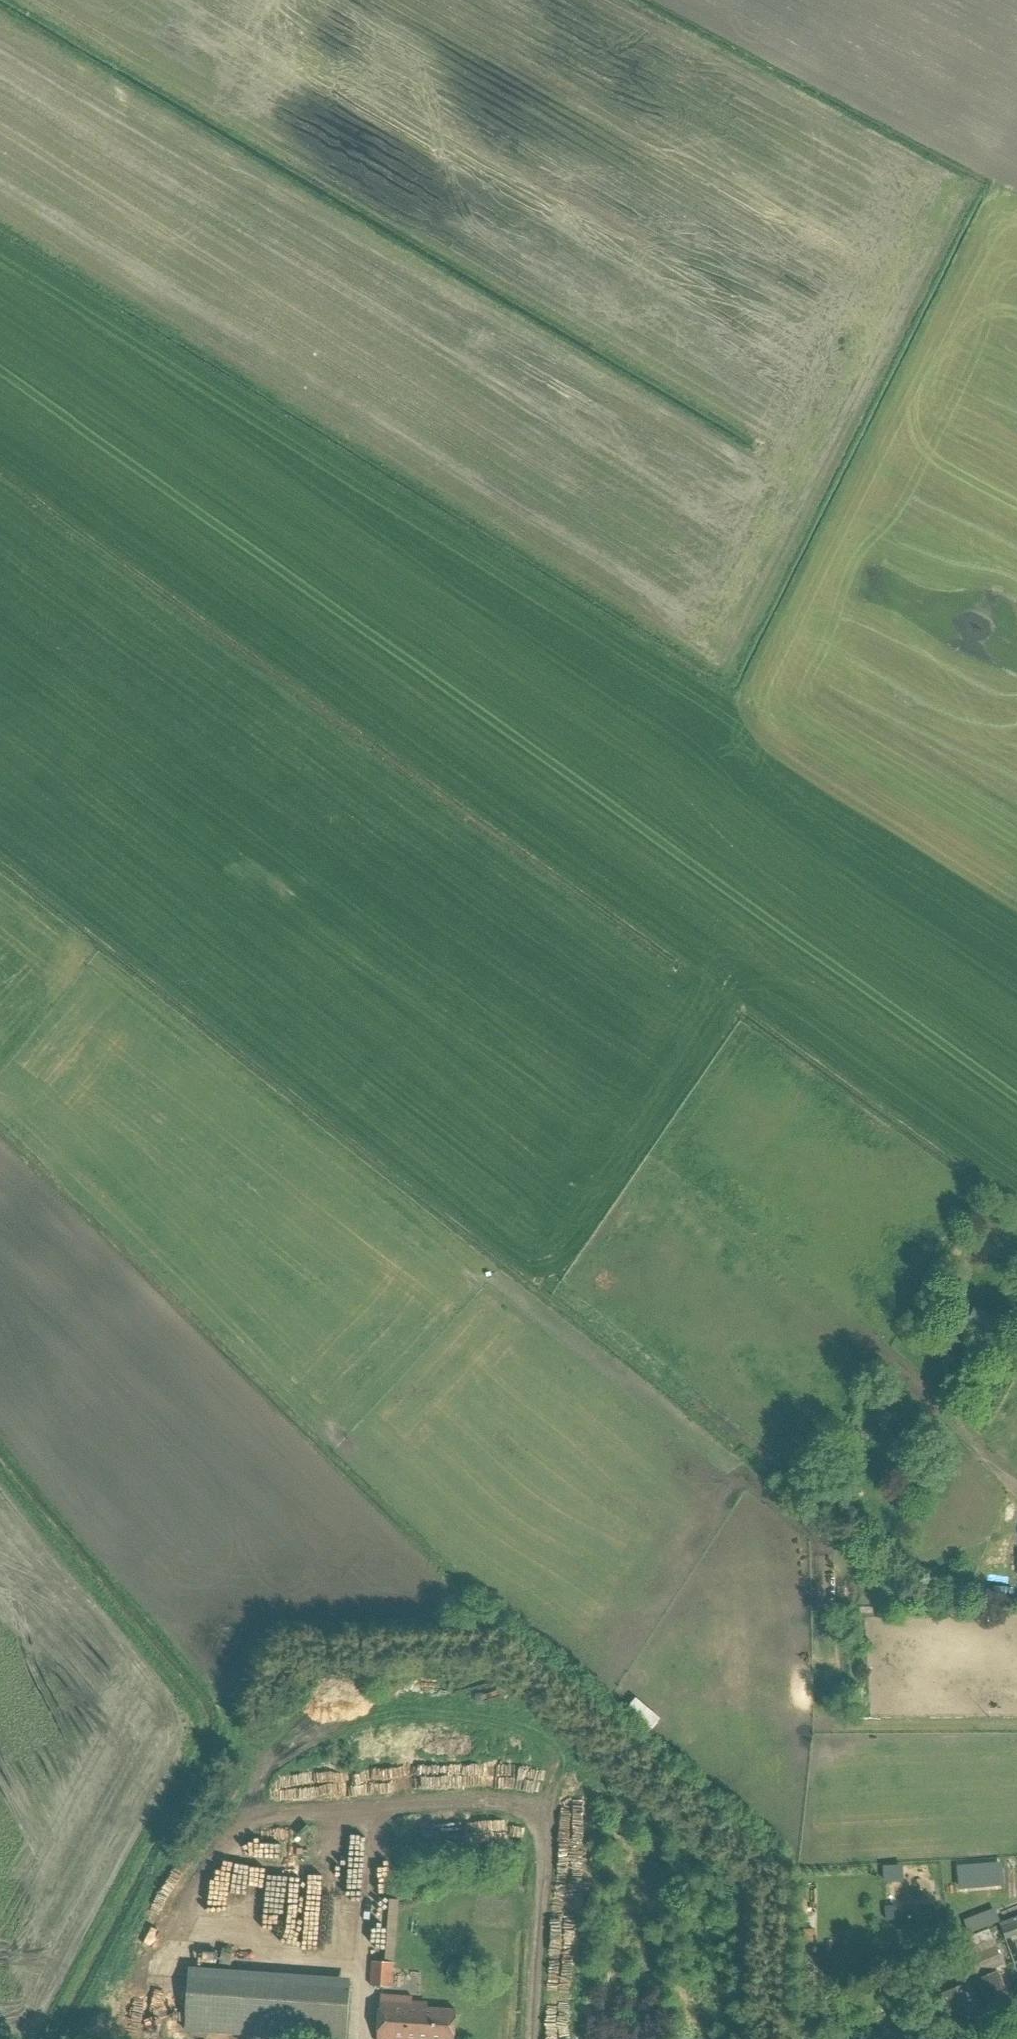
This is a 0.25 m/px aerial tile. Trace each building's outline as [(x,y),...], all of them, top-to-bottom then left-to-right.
[(632,1704),(655,1727),(667,1715),(645,1692),(632,1704)] [(342,1727),(325,1733),(328,1741),(345,1736),(342,1727)] [(960,1867),(961,1887),(1001,1884),(999,1864),(960,1867)] [(903,1882),(902,1865),(883,1866),(883,1883),(903,1882)] [(1004,1934),(1016,1929),(1016,1928),(1013,1916),(999,1921),(1004,1934)] [(961,1937),(990,2009),(1011,2000),(998,1969),(1004,1966),(988,1927),(961,1937)] [(371,1959),(370,1985),(392,1986),(394,1961),(371,1959)] [(310,2038),(346,2038),(349,1985),(187,1973),(184,2030),(310,2038)] [(987,2025),(969,1980),(942,1991),(960,2036),(987,2025)] [(380,1996),(377,2038),(454,2038),(457,2012),(426,2010),(427,2005),(412,2004),(412,1999),(380,1996)]
